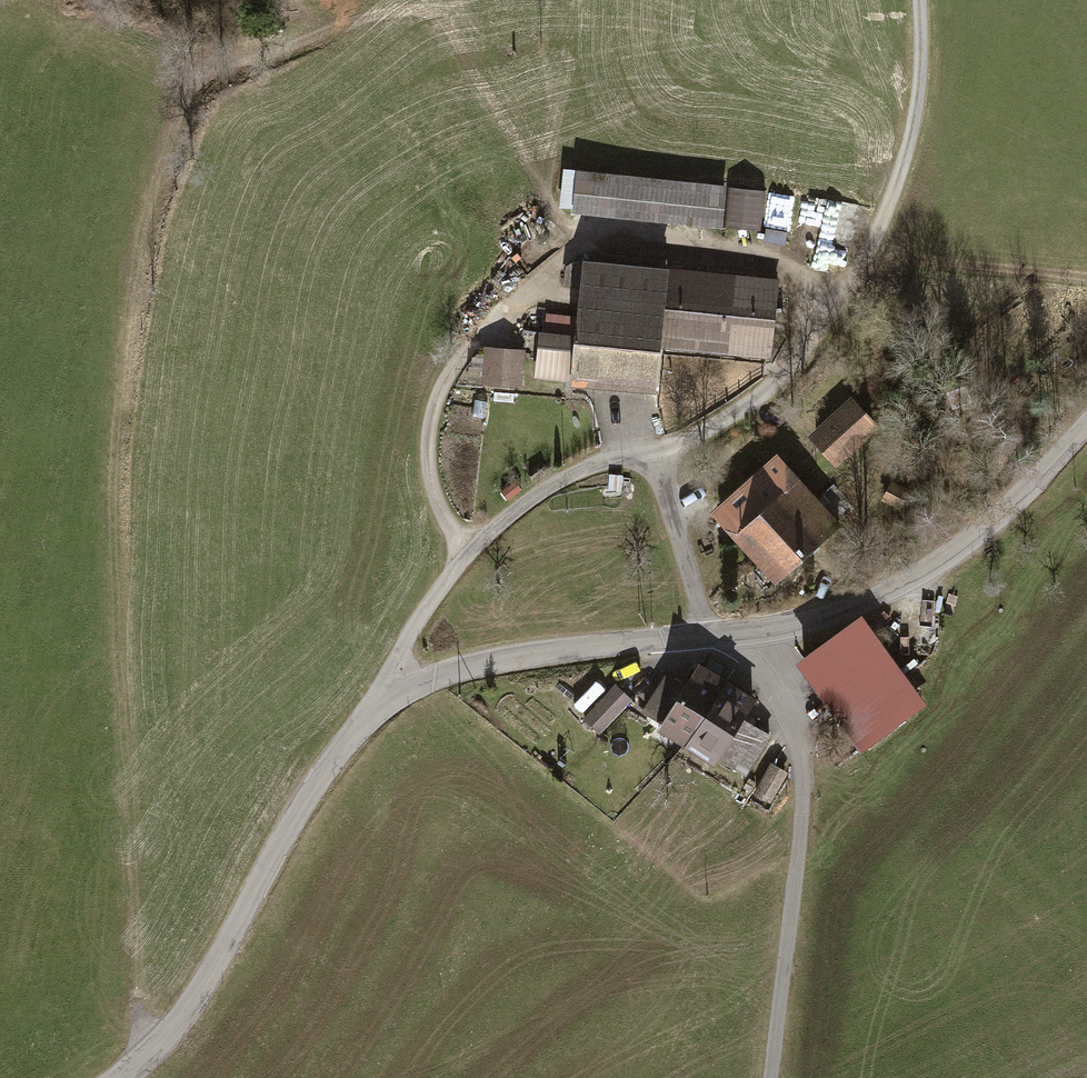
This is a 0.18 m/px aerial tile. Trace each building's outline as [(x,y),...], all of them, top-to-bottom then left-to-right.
[(564,171),(560,209),(570,210),(570,216),(723,230),(724,224),(746,226),(749,187),(564,171)] [(599,263),(581,261),(576,318),(545,316),(544,334),(538,333),(533,379),(570,382),(569,389),(656,397),(661,347),(768,357),(775,279),(664,269),(665,261),(599,255),(599,263)] [(525,352),(486,348),(482,383),(521,387),(525,352)] [(849,399),(807,434),(835,467),(877,432),(849,399)] [(841,527),(776,454),(709,512),(774,585),(841,527)] [(621,478),(609,478),(609,492),(621,492),(621,478)] [(881,503),(903,516),(915,497),(893,483),(881,503)] [(859,620),(795,668),(859,753),(923,705),(859,620)] [(716,761),(746,780),(771,741),(739,721),(753,700),(698,665),(685,686),(667,675),(642,714),(661,726),(657,732),(712,767),(716,761)] [(630,704),(613,688),(583,720),(600,736),(630,704)] [(787,776),(770,766),(760,785),(752,780),(744,795),(762,806),(765,801),(771,805),(787,776)]
